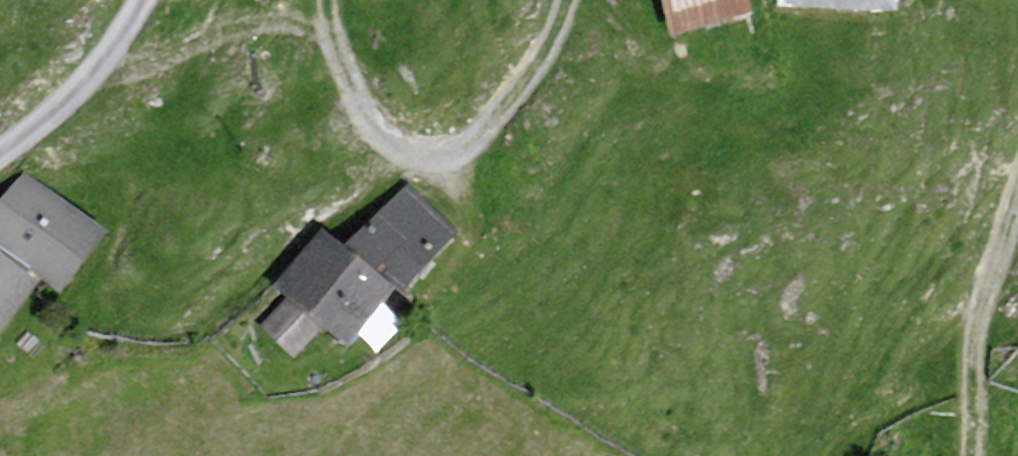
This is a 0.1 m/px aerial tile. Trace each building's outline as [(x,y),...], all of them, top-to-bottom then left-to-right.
[(738,0),(651,0),(656,31),(741,16),(738,0)] [(0,196),(0,248),(57,291),(104,231),(22,168),(0,196)] [(452,226),(398,171),(330,238),(384,293),(452,226)] [(382,300),(316,237),(257,299),(322,362),(382,300)] [(34,285),(0,258),(0,329),(34,285)]
